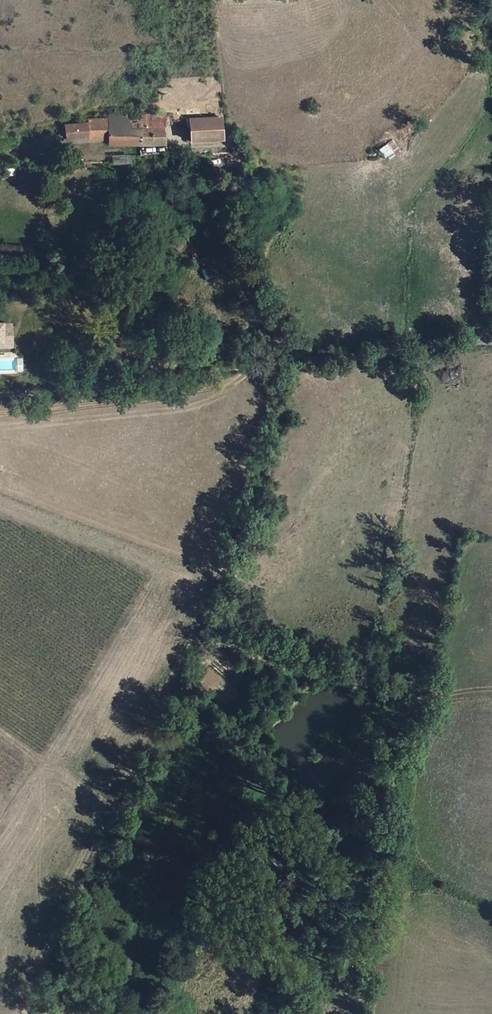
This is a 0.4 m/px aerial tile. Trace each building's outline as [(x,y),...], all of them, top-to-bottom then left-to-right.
[(139,115),(140,141),(166,141),(166,124),(176,124),(176,112),(173,111),(139,112),(139,115)] [(114,137),(115,142),(140,141),(139,115),(129,115),(129,120),(90,121),(90,124),(91,134),(91,138),(114,137)] [(194,142),(222,141),(220,119),(192,120),(194,142)] [(91,134),(90,124),(68,124),(68,134),(91,134)] [(393,140),(378,148),(383,158),(398,150),(393,140)] [(8,335),(8,309),(0,309),(0,335),(8,335)]
